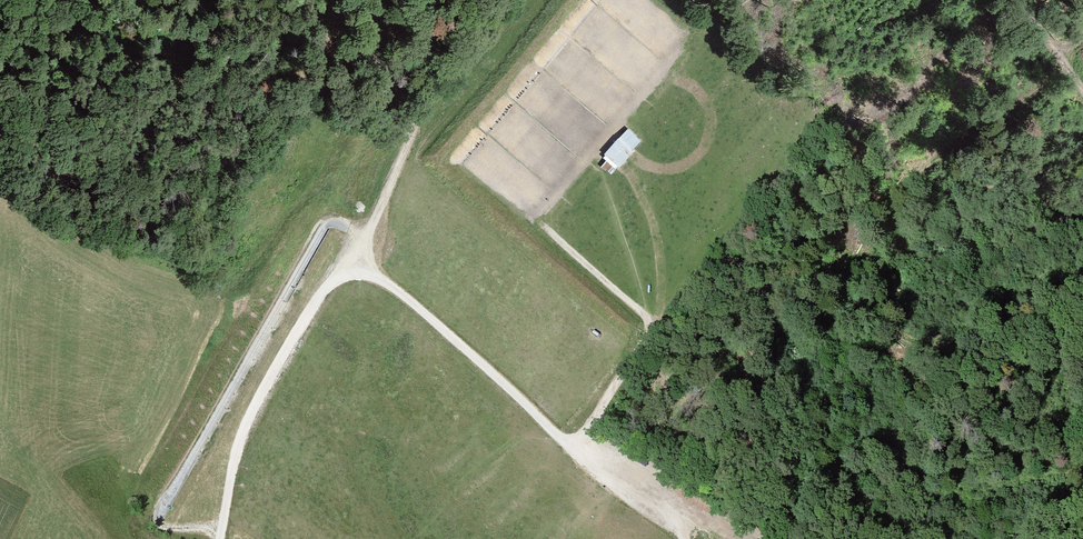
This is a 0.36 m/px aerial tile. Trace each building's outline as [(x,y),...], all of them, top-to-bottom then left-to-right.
[(642,145),(625,128),(601,153),(617,169),(642,145)]
